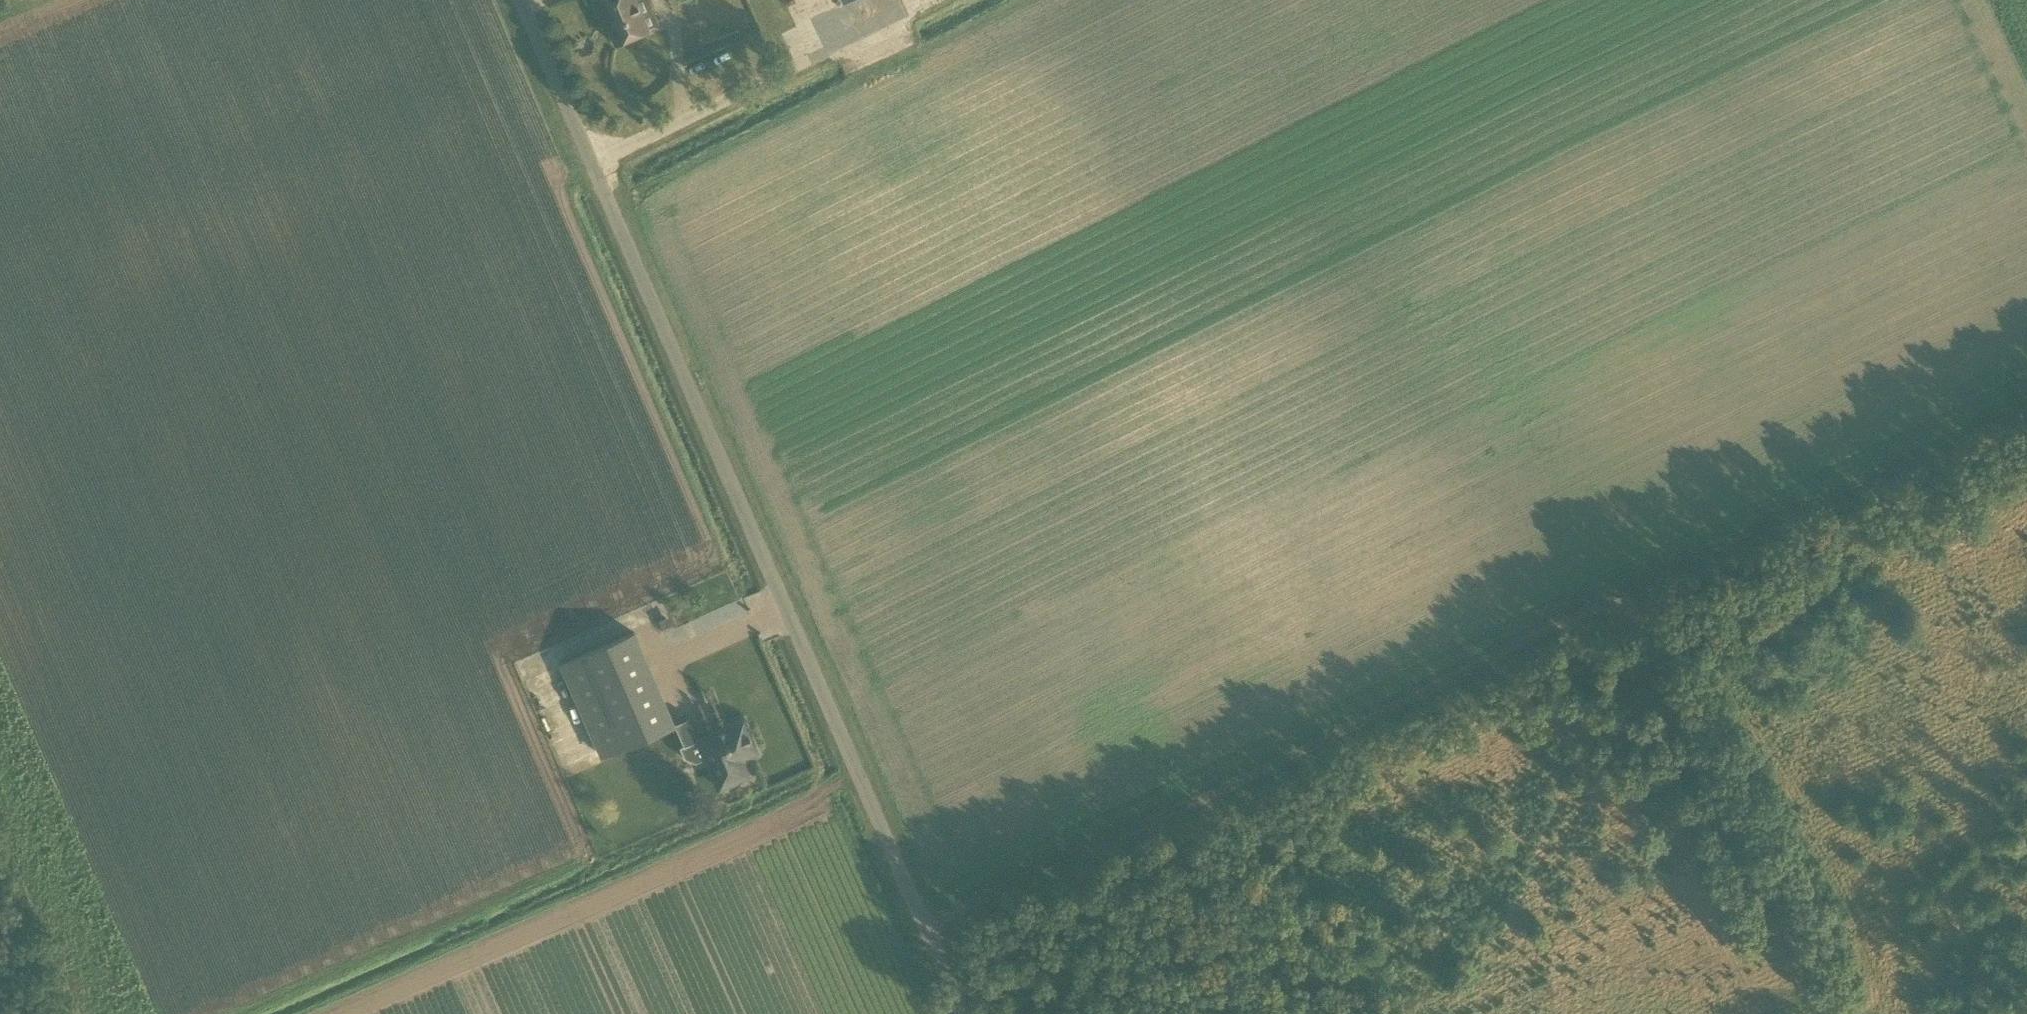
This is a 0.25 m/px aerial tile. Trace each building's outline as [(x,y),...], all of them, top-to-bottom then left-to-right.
[(598,15),(601,12),(614,43),(646,30),(659,23),(649,0),(591,0),(598,15)] [(688,637),(749,611),(744,597),(682,623),(688,637)] [(634,630),(559,662),(601,757),(676,725),(634,630)] [(695,740),(695,741),(679,748),(684,759),(695,764),(704,760),(718,790),(751,775),(745,762),(760,755),(743,718),(695,740)]
